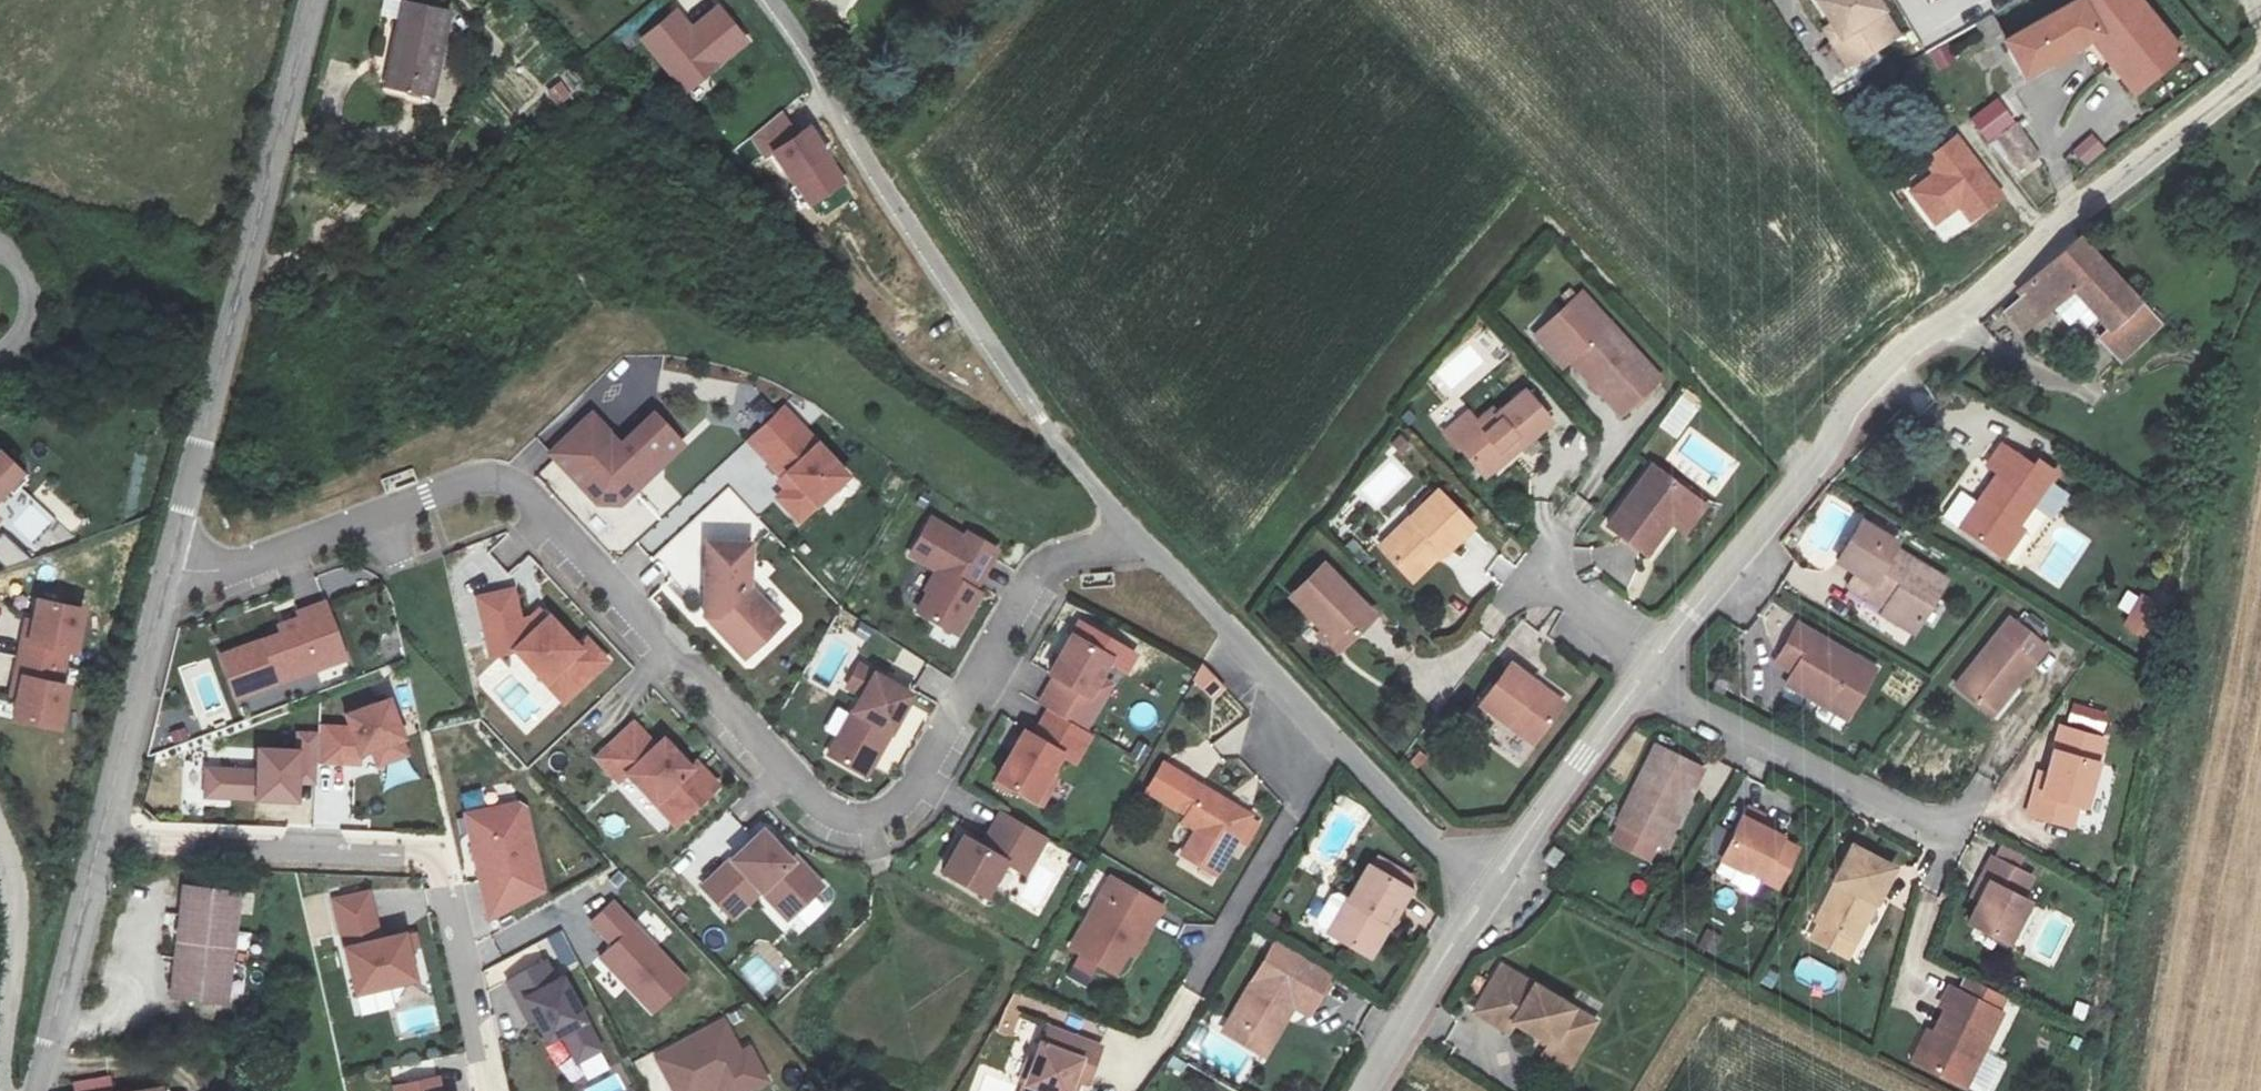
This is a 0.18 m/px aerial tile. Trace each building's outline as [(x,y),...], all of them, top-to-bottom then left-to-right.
[(1836,30),(1830,35),(1851,67),(1900,36),(1876,0),(1817,0),(1836,30)] [(2185,55),(2142,0),(2078,0),(2011,37),(2007,39),(2031,76),(2096,37),(2137,91),(2185,55)] [(388,88),(427,97),(445,12),(405,3),(388,88)] [(678,8),(640,40),(687,97),(752,42),(721,4),(694,27),(678,8)] [(1994,15),(1976,21),(1986,49),(2004,43),(1994,15)] [(1927,54),(1937,72),(1956,61),(1946,43),(1927,54)] [(1996,141),(2017,125),(2001,99),(1970,122),(1988,146),(1996,141)] [(785,112),(749,139),(766,163),(775,157),(811,208),(849,184),(813,127),(800,135),(785,112)] [(2017,125),(1996,141),(2020,175),(2040,160),(2017,125)] [(2090,134),(2069,153),(2084,169),(2105,150),(2090,134)] [(1959,137),(1922,162),(1930,176),(1907,194),(1934,232),(1956,214),(1969,230),(2004,201),(1959,137)] [(2106,335),(2133,302),(2070,242),(2060,250),(2013,300),(2036,320),(2056,296),(2106,335)] [(1571,358),(1623,414),(1662,378),(1582,292),(1536,335),(1563,365),(1571,358)] [(2133,302),(2106,335),(2100,343),(2120,359),(2149,320),(2133,302)] [(1467,411),(1448,427),(1491,475),(1510,458),(1503,450),(1513,442),(1520,450),(1554,420),(1527,390),(1499,414),(1496,410),(1480,425),(1467,411)] [(789,396),(787,398),(810,422),(812,420),(789,396)] [(787,398),(757,426),(780,450),(778,453),(797,473),(785,486),(805,508),(852,463),(812,420),(810,422),(787,398)] [(602,402),(570,432),(606,471),(597,479),(607,490),(629,491),(666,458),(664,455),(691,430),(665,402),(631,434),(602,402)] [(780,450),(757,426),(755,428),(778,453),(780,450)] [(606,471),(570,432),(561,441),(597,479),(606,471)] [(2057,467),(2005,438),(1989,460),(1998,466),(1959,522),(2006,555),(2025,527),(2019,524),(2057,467)] [(31,479),(0,451),(0,512),(31,479)] [(1707,508),(1652,468),(1610,524),(1648,551),(1669,523),(1686,535),(1707,508)] [(669,507),(680,497),(660,474),(649,484),(669,507)] [(1417,521),(1387,551),(1414,578),(1443,550),(1446,552),(1473,526),(1438,491),(1412,516),(1417,521)] [(1894,539),(1861,519),(1837,558),(1856,570),(1848,583),(1883,603),(1880,608),(1917,630),(1946,581),(1889,548),(1894,539)] [(966,540),(933,520),(912,554),(938,570),(927,590),(930,592),(919,610),(956,633),(979,594),(973,590),(997,551),(969,535),(966,540)] [(756,532),(713,532),(712,604),(724,604),(725,616),(743,634),(765,634),(778,619),(779,597),(755,575),(756,532)] [(8,568),(31,560),(4,533),(0,537),(0,560),(8,568)] [(1323,563),(1290,596),(1343,648),(1376,615),(1323,563)] [(521,577),(487,586),(502,642),(525,636),(554,668),(572,651),(591,671),(615,648),(596,628),(588,636),(559,604),(550,613),(542,605),(529,606),(521,577)] [(290,621),(229,644),(244,685),(330,654),(322,634),(348,624),(335,590),(306,601),(308,606),(287,614),(290,621)] [(2132,591),(2113,625),(2146,643),(2165,608),(2132,591)] [(551,596),(542,605),(550,613),(559,604),(551,596)] [(790,609),(779,597),(778,619),(790,609)] [(24,618),(8,698),(18,699),(14,718),(64,728),(73,683),(65,681),(71,651),(80,653),(89,608),(37,598),(33,620),(24,618)] [(724,604),(712,604),(725,616),(724,604)] [(1957,686),(1991,714),(2045,648),(2011,620),(1957,686)] [(1049,691),(1058,697),(1093,717),(1109,688),(1098,682),(1120,645),(1081,623),(1059,661),(1066,664),(1049,691)] [(322,634),(330,654),(355,644),(348,624),(322,634)] [(1876,668),(1801,625),(1779,662),(1795,672),(1789,683),(1848,716),(1876,668)] [(765,634),(743,634),(754,645),(765,634)] [(572,651),(554,668),(573,688),(591,671),(572,651)] [(920,682),(869,652),(857,673),(872,682),(839,741),(860,753),(864,745),(875,742),(882,747),(920,682)] [(1204,664),(1190,678),(1213,701),(1228,687),(1204,664)] [(1564,704),(1513,668),(1485,707),(1536,743),(1564,704)] [(1033,718),(1006,765),(1037,782),(1046,766),(1056,764),(1070,741),(1084,749),(1099,721),(1093,717),(1058,697),(1044,724),(1033,718)] [(202,767),(203,802),(292,805),(292,786),(311,786),(312,765),(321,765),(320,779),(339,778),(339,772),(356,774),(355,756),(370,755),(373,769),(403,755),(383,698),(337,716),(337,729),(316,729),(316,734),(293,735),(293,751),(249,752),(248,766),(202,767)] [(2036,771),(2026,813),(2074,826),(2080,805),(2090,808),(2108,739),(2101,737),(2107,712),(2076,704),(2069,729),(2059,726),(2047,774),(2036,771)] [(642,711),(605,746),(628,769),(636,761),(666,793),(675,785),(694,804),(727,773),(712,758),(706,763),(671,727),(664,734),(642,711)] [(874,761),(882,747),(875,742),(864,745),(860,753),(874,761)] [(1656,752),(1613,839),(1652,858),(1685,790),(1691,793),(1701,774),(1656,752)] [(1046,766),(1037,782),(1051,791),(1064,768),(1056,764),(1046,766)] [(1207,813),(1202,821),(1188,845),(1221,865),(1256,807),(1195,770),(1179,796),(1194,805),(1207,813)] [(675,785),(666,793),(685,812),(694,804),(675,785)] [(972,824),(952,858),(994,882),(1013,848),(1023,831),(1043,844),(1055,824),(1014,801),(1003,820),(1000,818),(990,834),(972,824)] [(1189,814),(1202,821),(1207,813),(1194,805),(1189,814)] [(520,806),(456,814),(460,841),(471,839),(483,925),(531,882),(520,806)] [(1747,806),(1722,858),(1779,886),(1799,845),(1758,826),(1764,814),(1747,806)] [(771,821),(713,876),(741,906),(770,879),(783,893),(790,887),(803,901),(830,876),(803,846),(799,850),(771,821)] [(1023,831),(1013,848),(1034,860),(1043,844),(1023,831)] [(1981,899),(1969,921),(2009,942),(2029,904),(2023,901),(2034,879),(2021,872),(2028,859),(2001,845),(1974,895),(1981,899)] [(1823,923),(1815,938),(1849,956),(1895,870),(1854,848),(1816,919),(1823,923)] [(1340,918),(1376,940),(1396,907),(1401,909),(1420,876),(1379,851),(1340,918)] [(1121,959),(1136,937),(1143,925),(1150,929),(1169,894),(1119,865),(1080,935),(1087,939),(1112,954),(1121,959)] [(1752,890),(1757,880),(1724,865),(1719,875),(1752,890)] [(790,887),(783,893),(797,908),(803,901),(790,887)] [(226,899),(171,895),(164,1006),(219,1009),(226,899)] [(368,896),(331,901),(344,992),(405,984),(398,934),(375,936),(368,896)] [(609,901),(588,921),(602,937),(589,949),(626,988),(623,992),(644,1013),(682,978),(609,901)] [(1381,942),(1401,909),(1396,907),(1376,940),(1381,942)] [(1143,925),(1136,937),(1143,941),(1150,929),(1143,925)] [(1302,994),(1306,990),(1313,975),(1330,984),(1344,960),(1290,928),(1276,953),(1270,949),(1240,1001),(1259,1014),(1250,1026),(1275,1041),(1297,1005),(1292,1001),(1298,992),(1302,994)] [(1112,954),(1087,939),(1079,955),(1104,969),(1112,954)] [(739,967),(760,995),(779,981),(759,953),(739,967)] [(1831,994),(1842,973),(1801,954),(1791,975),(1831,994)] [(546,956),(518,972),(527,989),(516,997),(541,1042),(557,1034),(572,1058),(597,1043),(546,956)] [(1086,987),(1093,973),(1073,963),(1066,977),(1086,987)] [(1568,1070),(1596,1022),(1503,967),(1477,1013),(1509,1032),(1515,1023),(1551,1044),(1544,1056),(1568,1070)] [(1313,975),(1306,990),(1321,998),(1330,984),(1313,975)] [(1972,980),(1966,992),(1951,985),(1943,1002),(1947,1004),(1934,1032),(1929,1030),(1916,1057),(1966,1081),(2002,1008),(1987,1001),(1992,990),(1972,980)] [(1259,1014),(1240,1001),(1231,1016),(1250,1026),(1259,1014)] [(400,1010),(402,1030),(434,1028),(433,1007),(400,1010)] [(1056,1017),(1029,1090),(1068,1090),(1070,1085),(1074,1087),(1082,1065),(1096,1071),(1108,1038),(1056,1017)] [(652,1055),(669,1090),(712,1090),(713,1090),(745,1090),(765,1080),(746,1044),(735,1049),(721,1021),(652,1055)] [(573,1090),(628,1090),(621,1073),(573,1090)] [(74,1090),(114,1090),(110,1075),(73,1082),(74,1090)] [(390,1084),(390,1090),(437,1090),(436,1080),(390,1084)] [(164,1089),(162,1082),(121,1090),(164,1090),(164,1089)]
